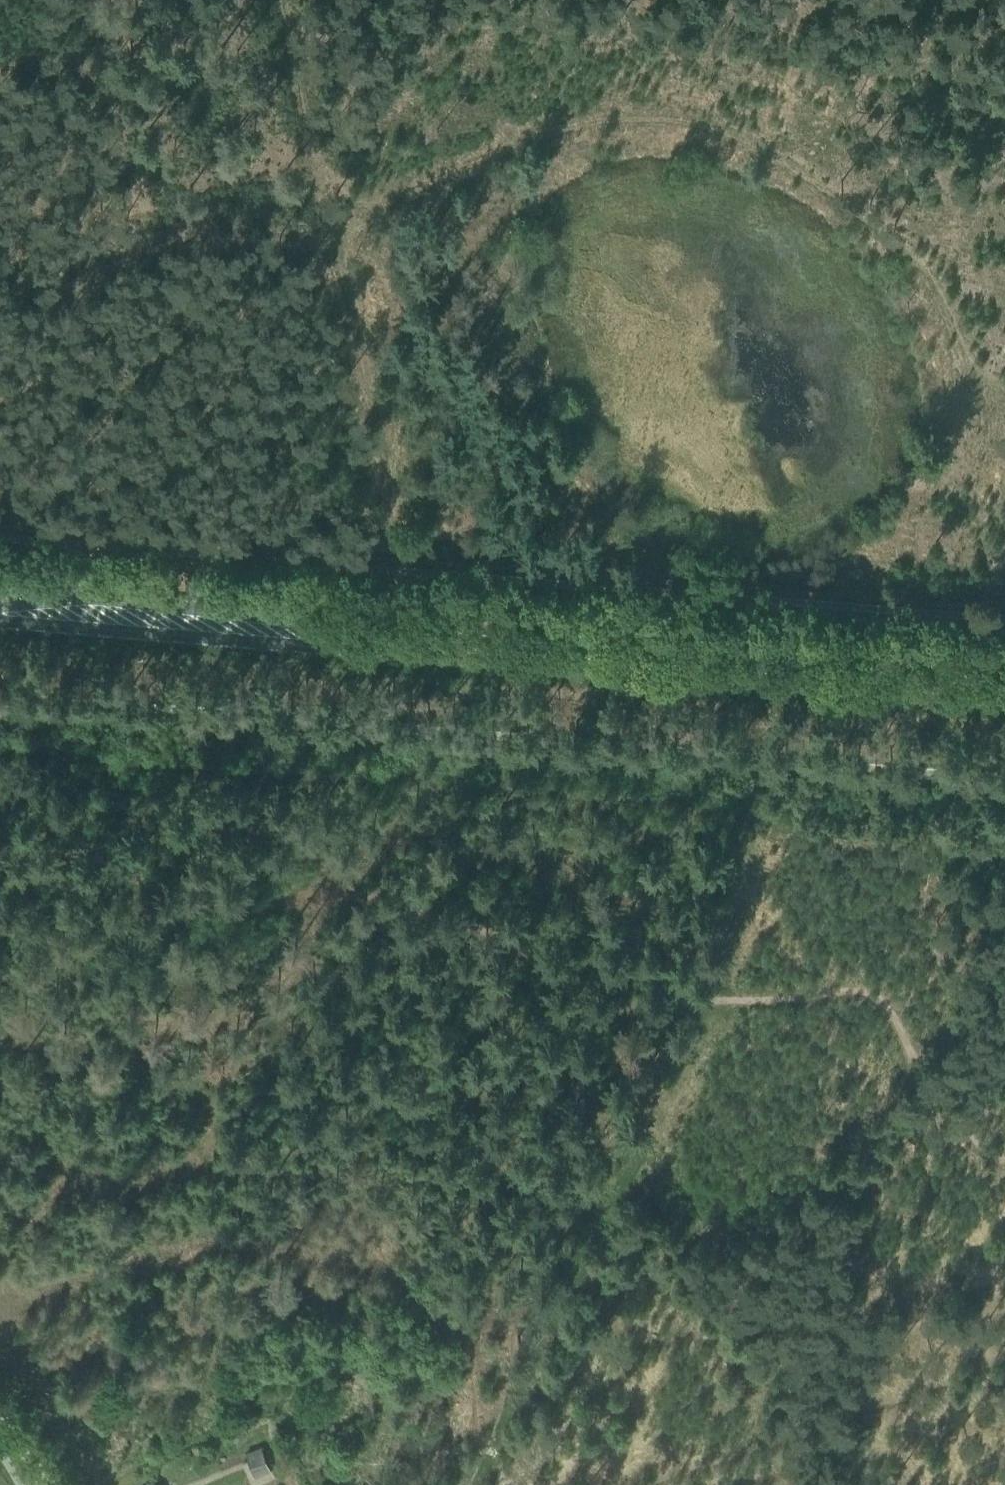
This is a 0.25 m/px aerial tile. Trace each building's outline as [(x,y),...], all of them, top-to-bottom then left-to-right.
[(261,1446),(246,1452),(256,1477),(271,1471),(261,1446)]
